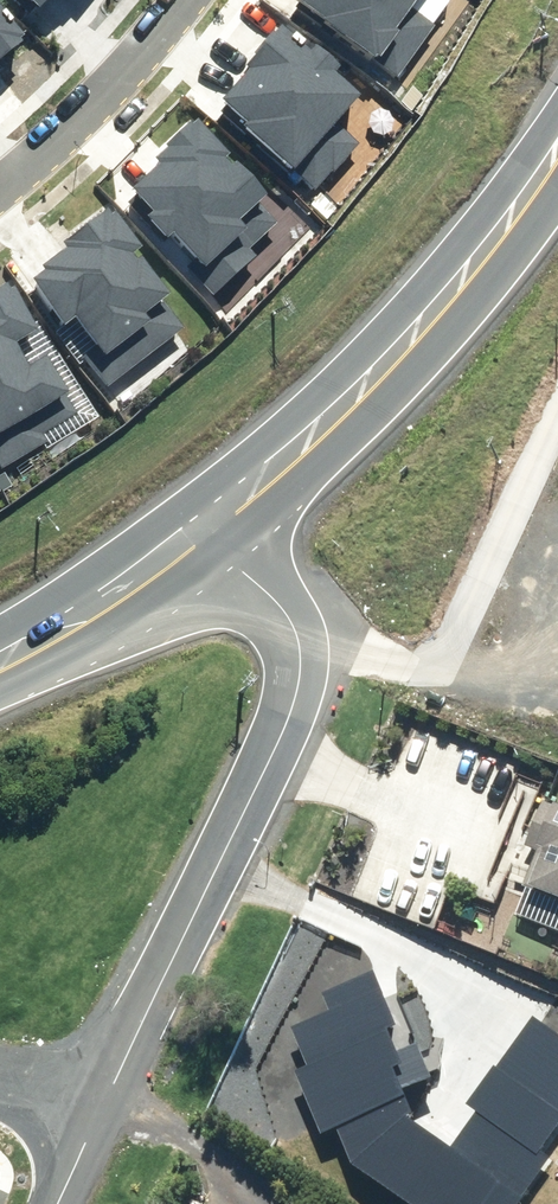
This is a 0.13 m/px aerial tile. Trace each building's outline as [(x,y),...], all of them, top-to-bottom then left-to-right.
[(546,805),(512,891),(557,910),(557,810),(546,805)] [(303,1032),(352,1161),(412,1203),(524,1203),(557,1156),(545,1147),(557,1128),(557,1028),(528,1007),(459,1104),(474,1114),(451,1146),(417,1122),(405,1090),(416,1085),(406,1058),(429,1049),(408,993),(303,1032)]
